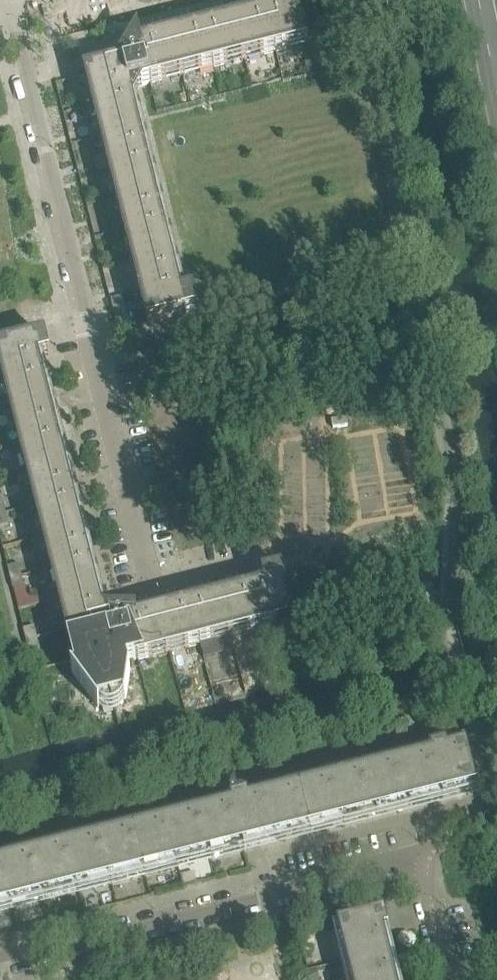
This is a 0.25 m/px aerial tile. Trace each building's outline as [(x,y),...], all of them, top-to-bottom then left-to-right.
[(121,62),(121,63),(123,64),(123,65),(85,75),(148,325),(197,312),(193,294),(182,297),(130,90),(308,45),(297,0),(278,0),(277,0),(280,11),(142,46),(134,41),(121,62)] [(50,357),(45,338),(0,350),(0,366),(74,659),(75,659),(78,672),(73,673),(73,672),(72,673),(98,708),(99,707),(125,701),(126,701),(130,671),(127,663),(137,660),(137,661),(294,622),(282,573),(263,577),(266,588),(129,623),(128,618),(128,615),(128,614),(109,614),(104,616),(39,359),(50,357)] [(0,516),(0,527),(9,525),(6,514),(0,516)] [(7,568),(10,578),(22,575),(19,565),(7,568)] [(24,586),(22,575),(10,578),(13,589),(24,586)] [(23,630),(26,640),(37,637),(35,627),(23,630)] [(37,637),(26,640),(28,651),(40,648),(37,637)] [(0,866),(0,909),(477,790),(467,748),(267,798),(266,793),(248,798),(238,796),(236,789),(229,791),(233,807),(0,866)] [(195,874),(181,877),(184,886),(197,883),(195,874)] [(338,928),(351,979),(395,979),(380,918),(338,928)] [(308,971),(310,979),(320,979),(317,969),(308,971)]
